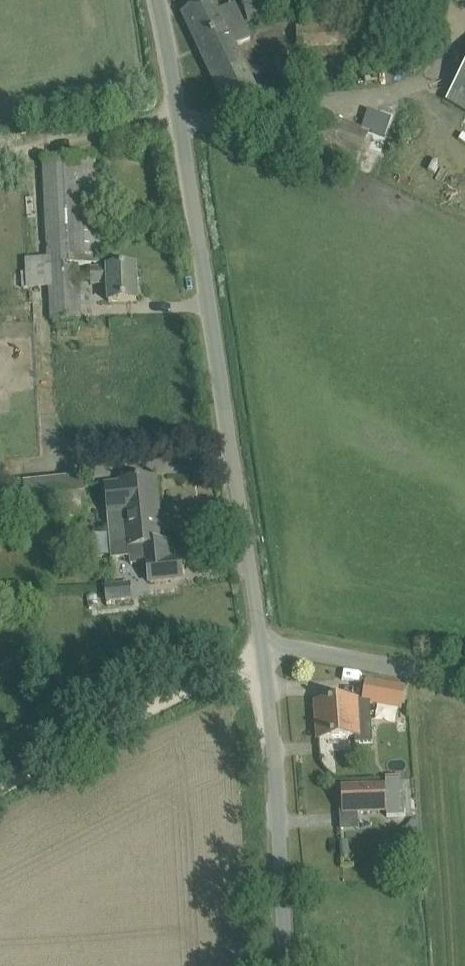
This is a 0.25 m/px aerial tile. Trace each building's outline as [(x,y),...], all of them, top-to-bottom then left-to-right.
[(237,48),(251,41),(233,5),(220,12),(214,0),(212,0),(181,14),(227,112),(261,96),(237,48)] [(249,22),(288,7),(285,0),(241,0),(249,22)] [(446,101),(464,112),(464,68),(446,101)] [(370,134),(314,111),(302,140),(359,163),(370,134)] [(45,162),(50,259),(25,260),(27,289),(52,288),(52,305),(53,321),(81,320),(78,266),(99,265),(94,160),(45,162)] [(135,268),(115,269),(93,270),(94,284),(109,284),(110,303),(136,302),(135,268)] [(104,484),(110,545),(128,544),(127,525),(157,522),(155,498),(157,498),(155,478),(122,482),(104,484)] [(86,516),(84,497),(82,479),(24,484),(25,492),(5,494),(8,523),(78,516),(86,516)] [(110,545),(111,560),(130,558),(130,566),(148,564),(150,583),(181,580),(179,560),(168,561),(167,544),(159,544),(157,522),(127,525),(128,544),(110,545)] [(132,599),(130,583),(106,586),(108,602),(132,599)] [(363,701),(316,704),(318,740),(355,738),(355,745),(373,744),(370,703),(390,707),(400,709),(404,689),(394,687),(366,682),(363,701)] [(387,738),(407,736),(406,725),(386,725),(387,738)] [(385,787),(343,789),(344,813),(411,810),(410,780),(385,781),(385,787)]
